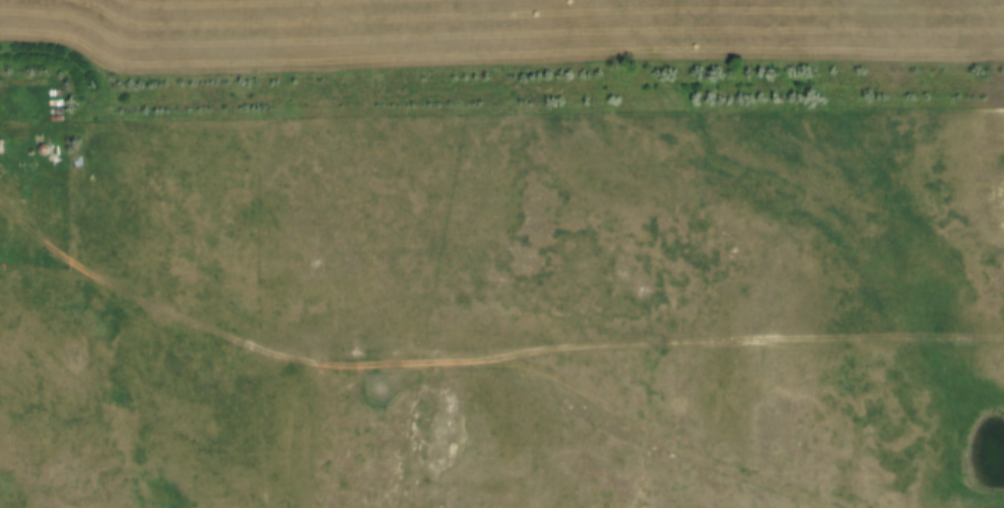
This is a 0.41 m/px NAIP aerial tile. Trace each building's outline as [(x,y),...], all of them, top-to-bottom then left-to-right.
[(7,152),(8,143),(0,141),(0,151),(7,152)]
